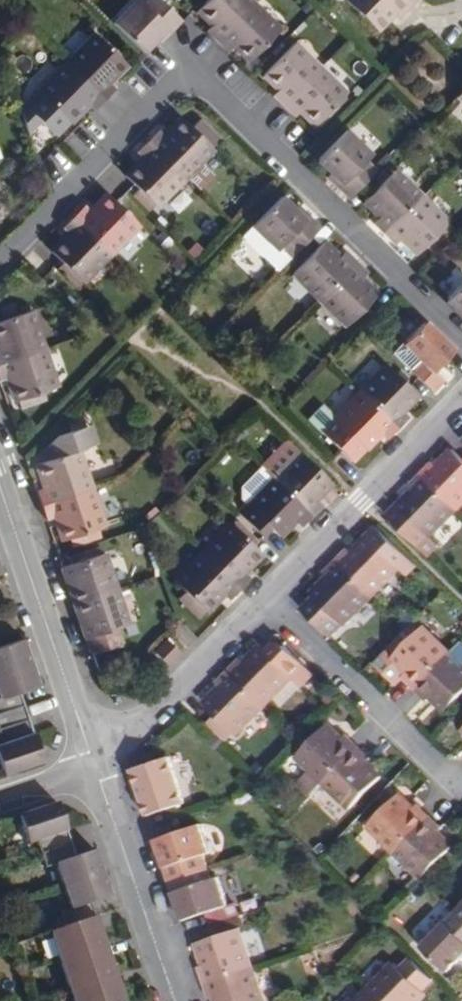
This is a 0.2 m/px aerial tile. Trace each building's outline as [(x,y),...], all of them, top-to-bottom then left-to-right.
[(162,0),(151,0),(146,5),(141,0),(138,0),(114,24),(143,53),(156,40),(166,29),(171,33),(182,21),(162,0)] [(254,5),(249,0),(207,0),(197,11),(212,25),(206,32),(217,43),(254,5)] [(373,30),(391,11),(397,17),(414,0),(343,0),(373,30)] [(278,29),(254,5),(217,43),(228,53),(235,47),(247,60),(278,29)] [(171,33),(166,29),(156,40),(160,44),(171,33)] [(66,62),(105,100),(114,90),(107,83),(124,66),(93,35),(66,62)] [(284,108),(321,70),(295,44),(265,76),(278,89),(272,96),(284,108)] [(94,111),(105,100),(66,62),(38,92),(69,123),(87,104),(94,111)] [(345,94),(321,70),(284,108),(294,118),(300,111),(315,125),(345,94)] [(159,131),(148,142),(185,178),(214,149),(184,118),(165,137),(159,131)] [(370,155),(346,131),(317,160),(331,174),(341,184),(337,188),(349,200),(376,173),(363,162),(370,155)] [(185,178),(148,142),(137,152),(143,159),(127,175),(157,206),(185,178)] [(374,223),(385,234),(421,197),(394,170),(385,180),(380,175),(369,186),(374,191),(363,202),(379,217),(374,223)] [(341,184),(331,174),(326,178),(337,188),(341,184)] [(85,206),(73,217),(110,254),(139,225),(108,195),(91,212),(85,206)] [(295,209),(282,196),(252,226),(276,251),(282,245),(293,256),(321,227),(310,216),(306,220),(295,209)] [(421,197),(385,234),(396,245),(402,239),(417,254),(448,223),(421,197)] [(310,216),(299,205),(295,209),(306,220),(310,216)] [(78,287),(110,254),(73,217),(63,227),(69,234),(52,251),(64,263),(59,268),(78,287)] [(294,274),(320,300),(356,264),(345,253),(339,259),(324,244),(294,274)] [(367,275),(356,264),(320,300),(347,327),(377,296),(361,281),(367,275)] [(446,303),(461,318),(461,286),(446,303)] [(43,349),(30,309),(0,321),(0,364),(43,349)] [(453,352),(425,325),(404,346),(419,361),(409,371),(431,393),(442,382),(433,373),(453,352)] [(394,356),(409,371),(419,361),(404,346),(394,356)] [(0,364),(0,380),(7,377),(15,400),(56,387),(43,349),(0,364)] [(359,392),(396,429),(407,418),(401,412),(416,397),(385,366),(359,392)] [(349,463),(364,449),(380,433),(386,439),(396,429),(359,392),(332,419),(321,406),(308,419),(349,463)] [(46,448),(50,461),(80,450),(91,446),(85,427),(83,421),(70,425),(72,431),(57,436),(46,448)] [(92,424),(85,427),(91,446),(99,444),(92,424)] [(36,491),(42,507),(93,490),(80,450),(50,461),(37,465),(44,488),(36,491)] [(420,475),(457,510),(461,505),(461,457),(454,450),(437,467),(432,462),(420,475)] [(300,453),(273,480),(311,517),(321,506),(314,499),(331,483),(300,453)] [(240,499),(247,506),(273,480),(261,467),(240,489),(240,499)] [(429,538),(457,510),(420,475),(408,487),(414,491),(398,508),(429,538)] [(299,528),(311,517),(273,480),(247,506),(238,515),(261,538),(270,529),(278,538),(293,522),(299,528)] [(93,490),(42,507),(47,522),(55,518),(62,541),(69,539),(71,546),(91,540),(88,531),(98,528),(105,526),(93,490)] [(229,526),(201,553),(239,590),(248,580),(242,574),(260,556),(252,547),(244,540),(250,534),(237,521),(231,527),(229,526)] [(100,536),(98,528),(88,531),(91,540),(100,536)] [(377,528),(369,536),(379,546),(387,537),(377,528)] [(257,542),(250,534),(244,540),(252,547),(257,542)] [(379,546),(369,536),(355,550),(352,553),(348,549),(335,562),(371,597),(401,568),(408,575),(416,566),(387,537),(379,546)] [(227,602),(239,590),(201,553),(173,582),(203,613),(221,596),(227,602)] [(75,604),(117,590),(105,554),(62,567),(75,604)] [(371,597),(335,562),(324,574),(328,578),(312,594),(317,599),(343,626),(371,597)] [(87,639),(117,629),(128,625),(117,590),(75,604),(87,639)] [(317,599),(305,612),(331,638),(343,626),(317,599)] [(423,630),(417,625),(412,630),(417,635),(423,630)] [(117,629),(87,639),(92,656),(123,645),(117,629)] [(417,635),(395,657),(392,660),(403,670),(406,674),(402,678),(414,690),(449,654),(424,629),(423,630),(417,635)] [(390,652),(395,657),(417,635),(412,630),(390,652)] [(30,663),(21,639),(0,647),(0,673),(30,663)] [(178,654),(167,643),(154,656),(165,666),(178,654)] [(228,672),(263,706),(292,677),(262,647),(244,664),(240,660),(228,672)] [(449,654),(414,690),(426,702),(431,697),(445,711),(461,695),(461,667),(449,654)] [(307,670),(299,662),(291,670),(299,678),(307,670)] [(23,705),(19,693),(37,686),(30,663),(0,673),(0,713),(23,705)] [(311,674),(307,670),(299,678),(304,682),(311,674)] [(263,706),(228,672),(217,684),(221,689),(205,704),(218,717),(211,724),(227,739),(233,733),(235,734),(263,706)] [(28,720),(23,705),(0,713),(0,729),(28,720)] [(44,766),(28,720),(0,729),(0,735),(4,749),(0,750),(0,767),(4,779),(44,766)] [(311,796),(323,784),(358,748),(347,737),(343,741),(328,726),(296,757),(310,772),(298,784),(311,796)] [(371,760),(358,748),(323,784),(349,809),(380,778),(366,764),(371,760)] [(185,804),(170,757),(131,771),(147,816),(185,804)] [(394,853),(430,817),(418,806),(414,811),(398,795),(367,826),(394,853)] [(36,842),(40,855),(71,845),(56,803),(17,816),(27,845),(36,842)] [(441,828),(430,817),(394,853),(421,879),(452,847),(437,832),(441,828)] [(155,840),(169,882),(208,869),(203,856),(210,853),(201,826),(155,840)] [(63,887),(103,874),(95,851),(75,858),(71,845),(40,855),(45,868),(55,864),(63,887)] [(211,880),(208,869),(169,882),(182,921),(228,906),(218,877),(211,880)] [(64,926),(95,916),(91,904),(111,897),(103,874),(63,887),(70,910),(60,914),(64,926)] [(453,914),(461,923),(461,905),(453,914)] [(453,914),(420,947),(446,972),(461,957),(461,923),(453,914)] [(58,960),(105,944),(95,916),(64,926),(49,931),(58,960)] [(204,985),(251,969),(239,930),(198,944),(205,967),(199,969),(204,985)] [(58,960),(68,990),(115,974),(105,944),(58,960)] [(409,960),(399,971),(420,992),(431,982),(409,960)] [(365,992),(374,1000),(418,1000),(423,995),(420,992),(399,971),(392,965),(365,992)] [(251,969),(204,985),(209,1000),(211,1000),(216,999),(216,1000),(262,1000),(251,969)] [(115,974),(68,990),(72,1000),(125,1000),(115,974)] [(365,992),(356,1000),(374,1000),(365,992)]
